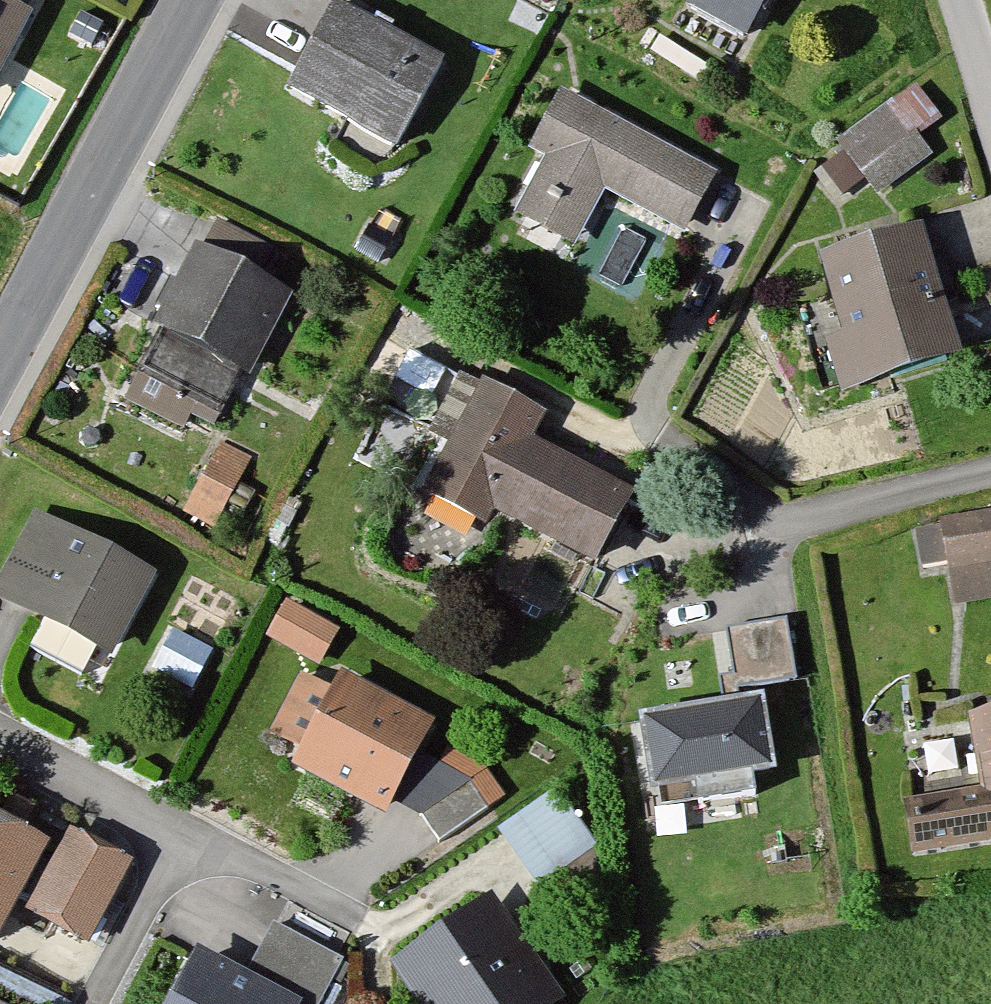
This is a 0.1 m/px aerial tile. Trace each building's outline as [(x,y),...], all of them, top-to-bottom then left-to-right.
[(32,0),(0,0),(0,15),(21,25),(32,0)] [(688,6),(745,35),(764,0),(691,0),(688,6)] [(431,68),(323,15),(280,102),(388,156),(431,68)] [(0,20),(0,71),(21,31),(0,20)] [(915,89),(845,140),(852,149),(826,168),(843,191),(867,172),(879,188),(928,152),(913,132),(935,115),(915,89)] [(712,172),(562,92),(535,142),(552,151),(522,207),(572,233),(601,179),(685,223),(712,172)] [(918,225),(827,252),(851,332),(832,337),(845,380),(955,348),(918,225)] [(264,261),(210,234),(198,258),(252,285),(264,261)] [(282,304),(188,257),(145,343),(240,390),(282,304)] [(536,414),(461,375),(433,428),(455,440),(432,484),(487,513),(494,499),(594,551),(625,492),(523,438),(536,414)] [(248,476),(212,459),(180,526),(216,543),(248,476)] [(945,520),(946,525),(918,530),(924,562),(951,558),(958,598),(990,592),(990,513),(945,520)] [(32,524),(0,584),(0,614),(104,669),(148,586),(32,524)] [(333,643),(277,616),(260,651),(317,678),(333,643)] [(795,676),(785,617),(730,626),(740,685),(795,676)] [(157,661),(193,677),(209,639),(173,623),(157,661)] [(425,733),(330,685),(283,778),(378,826),(425,733)] [(769,760),(760,697),(644,714),(653,777),(697,770),(701,794),(753,787),(750,763),(769,760)] [(911,799),(917,842),(990,831),(990,714),(975,716),(987,788),(911,799)] [(482,781),(416,825),(433,851),(500,807),(482,781)] [(552,806),(496,843),(533,898),(589,861),(552,806)] [(0,831),(0,939),(43,852),(0,831)] [(122,873),(60,843),(22,921),(84,951),(122,873)] [(388,967),(412,1003),(548,1003),(484,905),(388,967)] [(264,935),(240,984),(280,1003),(322,1003),(338,973),(264,935)] [(188,963),(167,1003),(268,1003),(188,963)]
